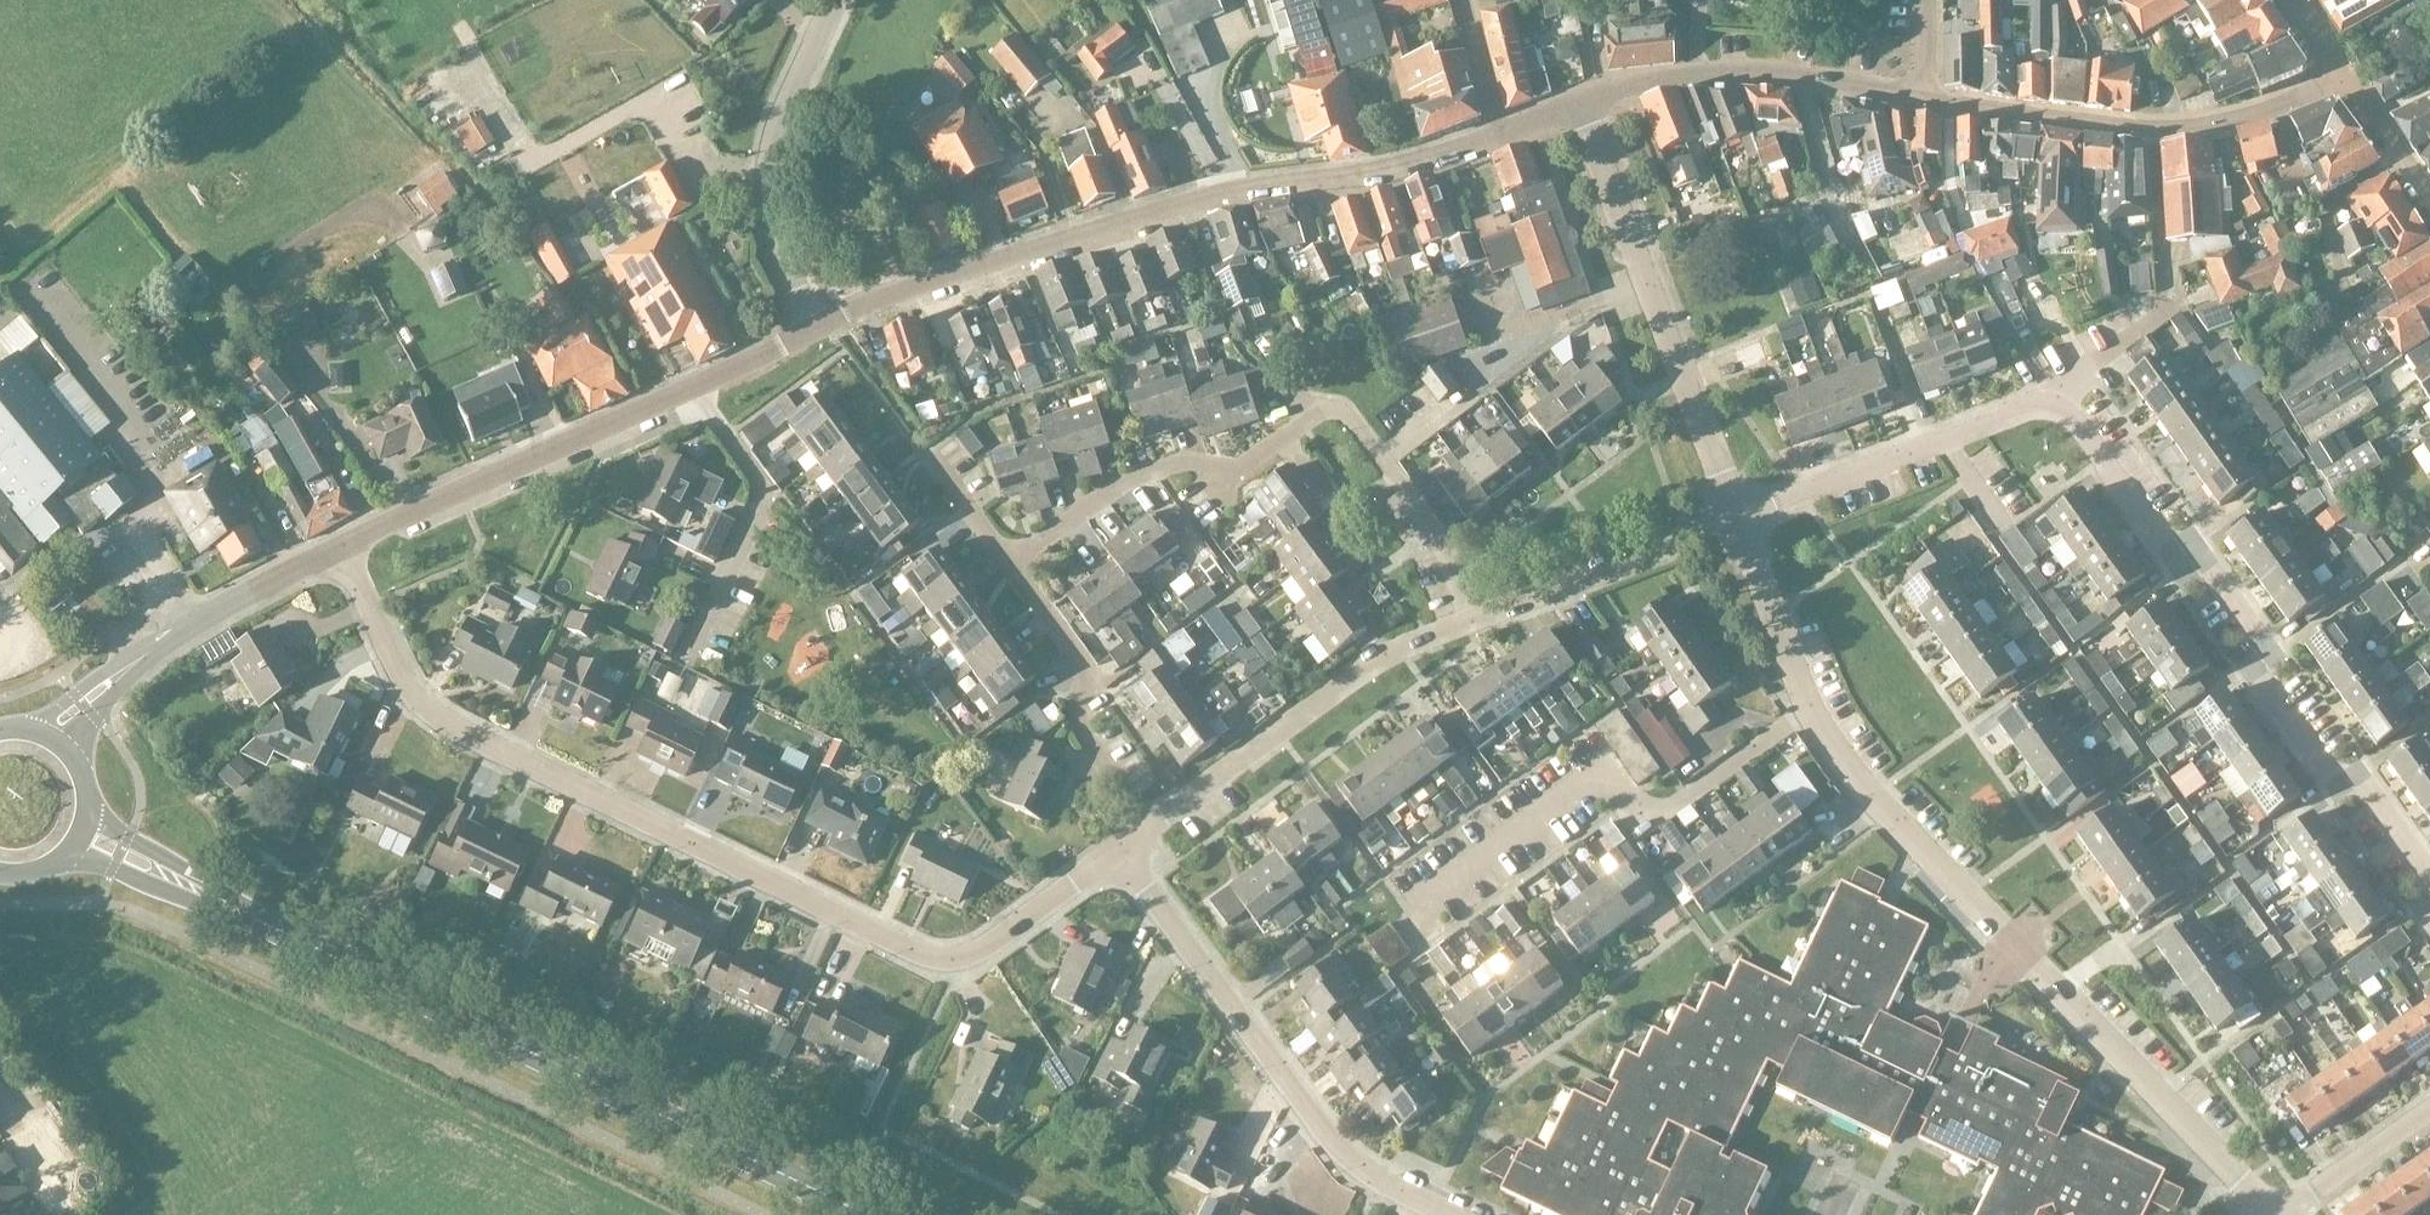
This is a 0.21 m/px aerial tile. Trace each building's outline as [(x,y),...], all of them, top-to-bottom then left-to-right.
[(705,10),(691,23),(706,38),(719,24),(721,25),(746,0),(696,0),(705,10)] [(1177,79),(1208,65),(1191,27),(1222,13),(1216,0),(1142,0),(1177,79)] [(1311,0),(1281,0),(1297,50),(1300,50),(1324,42),(1311,0)] [(1413,0),(1377,0),(1372,2),(1372,0),(1320,0),(1339,68),(1388,54),(1391,67),(1401,64),(1411,98),(1409,99),(1414,115),(1413,116),(1421,142),(1450,132),(1427,52),(1409,58),(1395,19),(1416,13),(1413,0)] [(1416,13),(1448,4),(1447,0),(1413,0),(1416,13)] [(1604,7),(1604,0),(1587,0),(1589,17),(1604,16),(1604,7)] [(2034,70),(2048,72),(2049,0),(2031,0),(2031,55),(2034,56),(2034,70)] [(2123,7),(2143,38),(2173,19),(2190,11),(2189,9),(2197,4),(2194,0),(2136,0),(2123,7)] [(2207,31),(2211,28),(2216,38),(2271,8),(2266,0),(2204,0),(2197,4),(2189,9),(2190,11),(2173,19),(2176,24),(2186,18),(2191,26),(2201,43),(2212,38),(2207,31)] [(2333,25),(2373,0),(2317,0),(2333,25)] [(2429,5),(2429,0),(2373,0),(2333,25),(2342,39),(2364,27),(2371,39),(2429,5)] [(1962,2),(1962,20),(1979,21),(1979,3),(1962,2)] [(1979,3),(1981,52),(1980,52),(1980,96),(2016,101),(2014,52),(2002,52),(2000,2),(1979,3)] [(1479,15),(1488,50),(1518,42),(1516,37),(1509,7),(1479,15)] [(2063,65),(2065,45),(2066,45),(2065,8),(2050,9),(2052,44),(2050,64),(2051,105),(2076,108),(2080,67),(2063,65)] [(2215,38),(2227,63),(2243,54),(2262,43),(2265,49),(2264,49),(2265,51),(2290,38),(2291,38),(2271,8),(2216,38),(2215,38)] [(1642,25),(1636,25),(1641,67),(1673,64),(1674,18),(1667,13),(1655,14),(1651,15),(1652,24),(1642,25)] [(2122,15),(2110,21),(2115,31),(2124,49),(2136,42),(2122,15)] [(1611,28),(1612,41),(1605,42),(1608,71),(1641,67),(1636,25),(1611,28)] [(1117,26),(1087,49),(1106,73),(1110,69),(1108,67),(1133,47),(1117,26)] [(2183,51),(2171,31),(2153,41),(2165,62),(2183,51)] [(1488,50),(1499,91),(1528,83),(1520,52),(1534,49),(1531,34),(1516,37),(1518,42),(1488,50)] [(1016,37),(991,57),(1025,98),(1050,77),(1016,37)] [(2248,62),(2243,54),(2227,63),(2213,70),(2218,80),(2206,86),(2217,108),(2258,87),(2263,97),(2303,80),(2309,69),(2307,65),(2290,38),(2265,51),(2248,62)] [(1324,42),(1300,50),(1298,54),(1298,59),(1299,64),(1302,69),(1305,70),(1308,82),(1287,88),(1304,144),(1321,139),(1328,162),(1367,156),(1341,72),(1337,73),(1328,40),(1325,41),(1325,42),(1324,42)] [(1978,41),(1961,41),(1945,41),(1945,88),(1978,93),(1978,41)] [(1078,56),(1096,80),(1106,73),(1087,49),(1078,56)] [(1539,71),(1534,49),(1520,52),(1528,83),(1499,91),(1504,113),(1549,95),(1543,70),(1539,71)] [(1467,73),(1461,53),(1437,61),(1434,50),(1427,52),(1450,132),(1478,122),(1465,74),(1467,73)] [(1120,60),(1129,80),(1144,74),(1135,53),(1120,60)] [(975,82),(952,55),(936,67),(959,94),(975,82)] [(2186,62),(2166,70),(2179,102),(2202,89),(2186,62)] [(2086,109),(2129,114),(2134,70),(2090,66),(2086,109)] [(2408,75),(2404,67),(2372,85),(2383,105),(2418,85),(2412,73),(2408,75)] [(2034,70),(2017,68),(2017,101),(2050,105),(2049,72),(2048,72),(2034,70)] [(1734,89),(1703,90),(1725,146),(1739,140),(1746,159),(1758,155),(1754,144),(1761,142),(1758,134),(1758,135),(1757,132),(1755,133),(1755,135),(1753,136),(1734,89)] [(1742,89),(1757,132),(1758,135),(1758,134),(1761,142),(1754,144),(1758,155),(1764,169),(1767,168),(1771,179),(1788,172),(1775,137),(1804,138),(1791,94),(1742,89)] [(1682,91),(1701,138),(1705,150),(1719,145),(1712,126),(1716,124),(1703,90),(1682,91)] [(1701,138),(1682,91),(1640,103),(1674,191),(1699,181),(1685,145),(1701,138)] [(2415,152),(2429,144),(2429,98),(2392,117),(2415,152)] [(1115,107),(1095,116),(1110,149),(1111,149),(1133,200),(1165,190),(1154,165),(1157,161),(1153,152),(1149,152),(1140,133),(1128,138),(1125,130),(1140,123),(1131,101),(1115,107)] [(2335,102),(2289,120),(2304,147),(2301,149),(2313,171),(2337,160),(2334,155),(2362,139),(2335,102)] [(1839,152),(1858,148),(1860,142),(1862,141),(1864,152),(1872,108),(1842,103),(1846,118),(1832,121),(1839,152)] [(959,104),(914,128),(934,165),(941,162),(955,188),(1003,163),(975,111),(965,116),(959,104)] [(1865,157),(1860,158),(1867,198),(1919,189),(1911,163),(1912,115),(1912,114),(1872,108),(1864,152),(1865,157)] [(1940,119),(1912,115),(1911,163),(1919,189),(1932,184),(1927,166),(1924,166),(1924,155),(1939,156),(1940,119)] [(493,143),(477,118),(454,132),(470,157),(493,143)] [(1998,209),(1998,208),(1999,208),(1998,197),(1998,191),(1990,191),(1988,165),(1984,165),(1984,162),(1984,125),(1958,122),(1958,167),(1964,168),(1968,197),(1967,198),(1970,214),(1998,209)] [(1984,125),(1984,162),(2003,163),(2004,180),(2018,180),(2018,168),(2023,168),(2023,164),(2010,165),(2013,128),(1984,125)] [(2041,132),(2013,128),(2010,165),(2023,164),(2037,164),(2041,132)] [(2238,135),(2248,178),(2265,174),(2262,163),(2276,159),(2269,128),(2238,135)] [(1056,141),(1068,174),(1070,173),(1077,191),(1079,190),(1086,207),(1113,197),(1106,180),(1109,179),(1101,159),(1096,161),(1085,131),(1056,141)] [(2083,137),(2041,132),(2037,164),(2037,166),(2041,166),(2039,191),(2036,235),(2084,234),(2087,196),(2087,194),(2079,193),(2083,137)] [(2083,137),(2079,193),(2087,194),(2087,196),(2100,197),(2101,173),(2102,173),(2111,173),(2114,141),(2086,138),(2083,137)] [(2380,161),(2362,139),(2334,155),(2337,160),(2313,171),(2316,177),(2303,184),(2315,206),(2329,198),(2327,194),(2354,180),(2353,178),(2380,161)] [(2145,144),(2114,141),(2111,173),(2102,173),(2103,220),(2109,219),(2109,221),(2115,221),(2115,218),(2150,216),(2145,144)] [(2208,141),(2160,144),(2164,209),(2167,243),(2177,242),(2223,239),(2221,205),(2218,189),(2225,187),(2220,157),(2212,159),(2208,141)] [(1477,241),(1478,242),(1490,277),(1523,265),(1540,312),(1589,295),(1536,144),(1506,154),(1502,152),(1495,155),(1494,158),(1489,160),(1503,198),(1508,196),(1519,227),(1477,241)] [(2429,176),(2429,144),(2415,152),(2429,176)] [(395,161),(381,171),(391,186),(406,176),(395,161)] [(666,166),(643,179),(650,191),(666,219),(689,206),(666,166)] [(1000,182),(1006,196),(1000,199),(1012,228),(1048,213),(1030,169),(1000,182)] [(1788,172),(1771,179),(1781,203),(1798,197),(1788,172)] [(435,175),(400,190),(411,215),(446,200),(435,175)] [(2372,248),(2370,245),(2366,232),(2408,208),(2387,175),(2343,200),(2358,222),(2338,233),(2347,262),(2372,248)] [(1441,241),(1435,224),(1446,220),(1443,211),(1446,209),(1451,203),(1452,198),(1450,192),(1445,188),(1435,187),(1430,176),(1404,185),(1420,230),(1417,232),(1422,248),(1441,241)] [(1389,188),(1363,197),(1391,281),(1413,273),(1407,257),(1400,259),(1393,237),(1404,233),(1389,189),(1389,188)] [(1998,190),(1998,191),(1998,197),(1999,208),(2011,206),(2009,190),(1998,190)] [(1256,229),(1267,253),(1304,244),(1291,198),(1250,208),(1256,229)] [(1348,260),(1350,259),(1355,273),(1384,264),(1379,249),(1376,250),(1358,199),(1331,208),(1348,260)] [(904,202),(891,210),(903,231),(916,224),(932,260),(961,248),(944,208),(915,220),(904,202)] [(1249,208),(1207,219),(1226,263),(1261,254),(1249,208)] [(1478,237),(1508,226),(1501,208),(1471,219),(1478,237)] [(1811,208),(1789,219),(1802,244),(1824,233),(1811,208)] [(2429,242),(2408,208),(2366,232),(2370,245),(2381,239),(2396,262),(2429,242)] [(1941,231),(1932,213),(1915,221),(1924,239),(1941,231)] [(1851,219),(1862,245),(1877,239),(1866,215),(1851,219)] [(1684,227),(1681,228),(1703,266),(1723,254),(1702,217),(1701,216),(1684,227)] [(2010,221),(1989,228),(2000,259),(2002,263),(2018,258),(2017,242),(2010,221)] [(2282,221),(2259,233),(2271,256),(2294,244),(2282,221)] [(671,223),(603,261),(618,286),(626,282),(636,300),(629,303),(641,324),(645,321),(648,327),(644,329),(657,353),(682,339),(697,366),(732,346),(717,319),(722,316),(701,278),(695,279),(684,259),(688,254),(671,223)] [(2005,272),(2002,263),(2000,259),(1989,228),(1965,237),(1972,257),(1974,256),(1989,278),(2005,272)] [(1181,229),(1163,236),(1179,277),(1198,269),(1181,229)] [(1448,242),(1457,270),(1477,263),(1467,235),(1448,242)] [(1161,284),(1162,284),(1179,277),(1163,236),(1144,244),(1147,253),(1148,253),(1161,284)] [(1302,250),(1318,287),(1337,278),(1321,242),(1302,250)] [(2380,273),(2388,286),(2331,322),(2337,331),(2306,350),(2315,365),(2359,337),(2355,331),(2373,320),(2374,322),(2429,287),(2429,243),(2380,273)] [(2234,325),(2226,305),(2250,296),(2249,294),(2272,284),(2277,298),(2299,289),(2285,253),(2240,271),(2232,251),(2203,262),(2219,302),(2192,311),(2209,334),(2234,325)] [(1166,293),(1162,284),(1161,284),(1148,253),(1147,253),(1131,259),(1147,301),(1166,293)] [(2112,254),(2097,256),(2104,302),(2119,299),(2112,254)] [(1106,303),(1124,296),(1112,267),(1113,267),(1108,255),(1090,262),(1106,303)] [(2151,292),(2148,255),(2133,256),(2134,266),(2128,266),(2130,294),(2151,292)] [(1962,256),(1953,260),(1959,275),(1970,271),(1962,256)] [(1112,267),(1124,296),(1129,308),(1147,301),(1131,259),(1113,267),(1112,267)] [(1953,260),(1930,268),(1935,284),(1959,275),(1953,260)] [(1070,261),(1052,269),(1068,310),(1085,303),(1072,269),(1073,269),(1070,261)] [(1090,262),(1073,269),(1072,269),(1085,303),(1086,302),(1089,310),(1106,303),(1090,262)] [(466,292),(454,263),(430,275),(442,302),(466,292)] [(2150,269),(2153,290),(2164,289),(2161,267),(2150,269)] [(1245,268),(1216,279),(1229,313),(1230,313),(1238,336),(1257,331),(1252,319),(1263,315),(1258,302),(1245,268)] [(1911,293),(1935,284),(1930,268),(1906,277),(1911,293)] [(1050,317),(1068,310),(1052,269),(1034,277),(1050,317)] [(1402,279),(1392,283),(1400,305),(1410,302),(1402,279)] [(2362,383),(2429,339),(2429,337),(2422,325),(2429,320),(2429,287),(2374,322),(2373,320),(2355,331),(2359,337),(2315,365),(2275,389),(2311,450),(2323,443),(2378,410),(2362,383)] [(545,312),(557,333),(526,349),(548,391),(571,380),(588,414),(627,395),(611,361),(587,318),(575,324),(553,288),(532,302),(539,315),(545,312)] [(1368,289),(1350,298),(1364,325),(1382,316),(1368,289)] [(1468,348),(1449,294),(1378,319),(1396,373),(1468,348)] [(1040,383),(1033,366),(1036,364),(1029,347),(1039,343),(1029,319),(1023,321),(1013,296),(989,306),(1016,373),(1025,390),(1040,383)] [(1992,301),(1977,306),(1987,332),(2001,327),(1992,301)] [(288,343),(317,326),(304,302),(274,318),(288,343)] [(1202,304),(1193,308),(1197,319),(1207,315),(1202,304)] [(1890,311),(1894,323),(1911,317),(1907,305),(1890,311)] [(1197,319),(1193,308),(1183,312),(1188,323),(1197,319)] [(987,358),(992,370),(1006,364),(992,330),(981,334),(972,313),(948,323),(959,348),(953,350),(961,369),(987,358)] [(1968,333),(1955,338),(1971,379),(1996,370),(1976,316),(1963,320),(1968,333)] [(1163,317),(1153,321),(1157,331),(1167,327),(1163,317)] [(916,320),(881,331),(894,370),(905,366),(909,378),(932,371),(916,320)] [(1157,331),(1153,321),(1144,325),(1148,335),(1157,331)] [(1130,328),(1120,332),(1124,342),(1134,339),(1130,328)] [(1939,328),(1927,334),(1947,388),(1971,379),(1955,338),(1945,341),(1939,328)] [(1124,342),(1120,332),(1111,336),(1114,346),(1124,342)] [(489,339),(493,349),(503,344),(499,334),(489,339)] [(1917,342),(1921,350),(1907,356),(1922,397),(1947,388),(1927,334),(1926,334),(1928,338),(1917,342)] [(2196,334),(2184,343),(2199,363),(2210,355),(2196,334)] [(1093,340),(1083,344),(1087,354),(1097,350),(1093,340)] [(1841,380),(1826,385),(1842,428),(1867,419),(1845,360),(1838,341),(1826,346),(1834,368),(1836,368),(1841,380)] [(1760,342),(1732,352),(1739,371),(1767,361),(1760,342)] [(1087,354),(1083,344),(1074,348),(1078,358),(1087,354)] [(1594,368),(1581,378),(1571,365),(1563,371),(1600,420),(1622,404),(1604,380),(1619,369),(1602,346),(1586,359),(1594,368)] [(2416,380),(2429,372),(2429,347),(2406,362),(2409,368),(2416,380)] [(263,349),(244,365),(277,407),(297,391),(263,349)] [(2178,360),(2172,364),(2164,354),(2128,381),(2143,403),(2180,376),(2180,377),(2187,372),(2178,360)] [(1856,356),(1845,360),(1867,419),(1893,409),(1877,367),(1862,372),(1856,356)] [(6,571),(7,573),(70,522),(82,537),(103,520),(105,522),(137,496),(122,479),(118,483),(86,444),(16,359),(0,372),(0,575),(6,571)] [(1815,389),(1801,395),(1817,437),(1842,428),(1826,385),(1818,362),(1807,366),(1815,389)] [(1258,420),(1247,386),(1261,381),(1257,370),(1243,374),(1244,378),(1228,383),(1221,363),(1208,367),(1229,430),(1258,420)] [(517,413),(530,408),(512,365),(486,376),(493,393),(456,409),(471,444),(520,422),(517,413)] [(1188,395),(1182,380),(1166,386),(1159,365),(1147,369),(1168,432),(1196,423),(1186,396),(1188,395)] [(1196,423),(1201,439),(1229,430),(1208,367),(1197,371),(1203,390),(1188,395),(1186,396),(1196,423)] [(1421,382),(1438,404),(1457,390),(1440,368),(1421,382)] [(1142,393),(1125,399),(1139,442),(1168,432),(1147,369),(1135,373),(1142,393)] [(1541,388),(1578,437),(1600,420),(1563,371),(1553,378),(1564,392),(1552,401),(1541,388)] [(2416,380),(2415,381),(2429,405),(2429,404),(2429,372),(2416,380)] [(2143,403),(2158,423),(2195,397),(2180,377),(2180,376),(2143,403)] [(1791,447),(1817,437),(1801,395),(1795,378),(1785,382),(1791,398),(1775,404),(1791,447)] [(2268,407),(2254,387),(2241,396),(2255,416),(2268,407)] [(1557,454),(1578,437),(1541,388),(1533,394),(1543,407),(1530,418),(1557,454)] [(778,445),(785,455),(835,417),(819,395),(804,406),(793,391),(761,414),(774,431),(784,423),(792,435),(778,445)] [(2158,423),(2173,444),(2210,418),(2210,417),(2217,412),(2207,399),(2200,404),(2195,397),(2158,423)] [(391,419),(365,432),(379,462),(396,453),(393,447),(402,443),(410,460),(441,446),(421,402),(390,416),(391,419)] [(2371,438),(2378,452),(2422,430),(2409,403),(2384,415),(2390,428),(2371,438)] [(1095,404),(1067,413),(1087,475),(1099,471),(1093,452),(1109,447),(1095,404)] [(2268,407),(2255,416),(2271,437),(2284,428),(2268,407)] [(1038,423),(1044,439),(1045,438),(1053,464),(1069,459),(1075,479),(1087,475),(1067,413),(1038,423)] [(219,433),(235,455),(259,438),(242,416),(219,433)] [(805,453),(814,466),(851,439),(835,417),(785,455),(791,463),(805,453)] [(2173,444),(2188,465),(2225,439),(2210,418),(2173,444)] [(275,433),(305,486),(304,486),(310,497),(329,529),(352,516),(328,473),(321,477),(300,442),(289,421),(273,431),(274,433),(275,433)] [(2268,442),(2289,472),(2304,461),(2283,432),(2277,436),(2268,442)] [(1481,433),(1473,439),(1510,489),(1531,472),(1504,437),(1492,446),(1481,433)] [(1044,439),(1016,448),(1037,512),(1049,508),(1042,487),(1059,481),(1053,464),(1045,438),(1044,439)] [(821,475),(830,487),(867,460),(851,439),(814,466),(800,476),(807,485),(821,475)] [(1463,447),(1464,448),(1452,457),(1488,505),(1510,489),(1473,439),(1463,447)] [(2188,465),(2204,487),(2241,460),(2240,459),(2247,455),(2238,443),(2231,447),(2225,439),(2188,465)] [(2307,452),(2320,473),(2342,460),(2329,439),(2323,443),(2311,450),(2307,452)] [(2421,444),(2429,459),(2429,440),(2421,444)] [(2333,495),(2346,487),(2381,466),(2368,445),(2342,460),(2320,473),(2333,495)] [(278,448),(256,461),(272,489),(294,477),(278,448)] [(773,462),(784,454),(779,448),(769,456),(773,462)] [(1025,516),(1037,512),(1016,448),(988,457),(1002,500),(1018,495),(1025,516)] [(683,499),(693,503),(705,477),(696,473),(661,456),(635,508),(671,525),(683,499)] [(1466,522),(1488,505),(1452,457),(1451,456),(1442,462),(1453,475),(1439,486),(1466,522)] [(867,460),(830,487),(829,487),(817,496),(823,505),(836,496),(846,508),(883,482),(867,460)] [(2249,472),(2241,460),(2204,487),(2219,508),(2236,495),(2244,506),(2270,487),(2255,467),(2249,472)] [(775,464),(766,471),(777,485),(786,478),(775,464)] [(217,466),(166,495),(199,554),(213,545),(227,570),(259,552),(245,527),(250,524),(217,466)] [(1252,496),(1270,520),(1323,480),(1316,469),(1298,482),(1288,469),(1252,496)] [(1270,520),(1249,535),(1254,541),(1262,541),(1277,530),(1287,543),(1311,527),(1324,518),(1314,503),(1331,490),(1323,480),(1270,520)] [(853,518),(862,530),(899,503),(883,482),(846,508),(832,519),(839,528),(853,518)] [(306,541),(329,529),(310,497),(300,502),(290,483),(278,490),(306,541)] [(2325,503),(2316,488),(2289,508),(2300,522),(2325,503)] [(2083,494),(2035,528),(2044,540),(2056,531),(2063,541),(2099,516),(2083,494)] [(849,561),(844,555),(854,548),(855,549),(869,539),(879,552),(873,556),(881,566),(909,546),(901,536),(916,525),(899,503),(862,530),(848,540),(850,542),(838,550),(837,549),(828,556),(837,570),(849,561)] [(1956,503),(1946,510),(1953,521),(1964,514),(1956,503)] [(2324,534),(2347,517),(2337,504),(2314,520),(2324,534)] [(708,563),(713,565),(718,554),(733,522),(713,512),(709,520),(708,523),(693,555),(708,563)] [(1152,515),(1128,533),(1167,586),(1176,579),(1164,562),(1179,551),(1152,515)] [(2228,541),(2243,562),(2287,531),(2286,530),(2280,536),(2265,515),(2228,541)] [(2099,516),(2063,541),(2078,562),(2113,536),(2099,516)] [(1274,552),(1292,576),(1346,537),(1338,527),(1320,540),(1311,527),(1287,543),(1274,552)] [(1998,540),(2021,572),(2032,564),(2036,560),(2013,529),(1998,540)] [(2294,556),(2287,546),(2293,541),(2287,531),(2243,562),(2258,583),(2303,551),(2302,551),(2294,556)] [(1128,533),(1104,551),(1115,565),(1131,586),(1145,576),(1157,593),(1167,586),(1128,533)] [(582,593),(601,603),(604,597),(621,606),(638,571),(642,573),(654,548),(627,535),(620,548),(604,541),(594,561),(597,562),(582,593)] [(817,542),(828,556),(837,549),(826,535),(817,542)] [(2129,557),(2113,536),(2078,562),(2064,572),(2073,583),(2085,574),(2092,583),(2129,557)] [(1292,576),(1309,599),(1309,600),(1332,583),(1332,584),(1346,574),(1335,559),(1353,546),(1346,537),(1292,576)] [(2364,538),(2349,550),(2354,557),(2370,578),(2380,571),(2385,567),(2369,546),(2364,538)] [(1905,594),(1920,615),(1957,590),(1950,580),(1969,566),(1952,543),(1909,573),(1917,585),(1905,594)] [(2329,565),(2339,558),(2329,543),(2319,551),(2329,565)] [(894,601),(901,610),(951,573),(934,550),(897,577),(907,590),(894,601)] [(2258,583),(2273,604),(2310,578),(2309,577),(2303,568),(2311,562),(2303,551),(2258,583)] [(2144,579),(2129,557),(2092,583),(2087,587),(2094,597),(2100,594),(2108,605),(2101,610),(2108,620),(2133,602),(2126,592),(2144,579)] [(2046,585),(2036,570),(2032,564),(2021,572),(2025,578),(2036,592),(2046,585)] [(1115,565),(1091,582),(1129,633),(1140,625),(1127,608),(1141,598),(1131,586),(1115,565)] [(1995,573),(2005,587),(2015,580),(2004,565),(1995,573)] [(2309,577),(2310,578),(2273,604),(2289,626),(2325,600),(2318,590),(2333,580),(2323,567),(2309,577)] [(828,580),(823,573),(813,579),(818,587),(828,580)] [(920,608),(930,621),(966,594),(951,573),(901,610),(907,618),(920,608)] [(2005,587),(2019,608),(2030,601),(2015,580),(2005,587)] [(1091,582),(1068,599),(1093,634),(1107,623),(1123,645),(1133,638),(1129,633),(1091,582)] [(1920,615),(1935,636),(1971,611),(1971,610),(1964,600),(1976,592),(1968,582),(1957,590),(1920,615)] [(1294,610),(1313,634),(1367,594),(1360,584),(1342,597),(1332,584),(1332,583),(1309,600),(1309,599),(1294,610)] [(2359,601),(2379,630),(2369,638),(2370,639),(2380,631),(2388,625),(2387,624),(2388,624),(2402,614),(2381,585),(2359,601)] [(2429,620),(2429,600),(2421,586),(2402,599),(2420,627),(2429,620)] [(512,601),(488,590),(481,604),(505,616),(512,601)] [(2050,613),(2051,613),(2061,606),(2051,591),(2040,599),(2050,613)] [(937,630),(946,643),(982,616),(966,594),(930,621),(916,631),(923,641),(937,630)] [(1374,604),(1367,594),(1313,634),(1330,658),(1367,631),(1356,617),(1374,604)] [(1633,626),(1649,648),(1649,649),(1686,622),(1670,600),(1633,626)] [(2030,600),(2030,601),(2019,608),(2035,629),(2045,621),(2030,600)] [(1960,619),(1935,636),(1950,657),(1986,632),(1986,631),(1998,622),(1983,601),(1981,603),(1976,606),(1971,610),(1971,611),(1960,619)] [(877,603),(868,609),(879,624),(888,617),(877,603)] [(2125,664),(2142,653),(2178,627),(2162,605),(2143,618),(2137,609),(2111,627),(2118,636),(2126,630),(2134,641),(2117,654),(2125,664)] [(1213,627),(1224,619),(1215,607),(1204,616),(1213,627)] [(2067,612),(2056,620),(2067,636),(2078,628),(2067,612)] [(568,613),(560,629),(591,643),(599,627),(568,613)] [(654,644),(674,650),(683,621),(663,615),(654,644)] [(952,651),(962,664),(998,637),(982,616),(946,643),(932,653),(938,662),(952,651)] [(454,648),(464,653),(456,670),(481,682),(483,677),(510,690),(526,656),(525,655),(531,642),(500,627),(494,640),(479,633),(482,627),(468,620),(454,648)] [(1646,668),(1657,660),(1664,670),(1701,644),(1686,622),(1649,649),(1649,648),(1637,656),(1646,668)] [(1986,631),(1986,632),(1950,657),(1965,678),(2001,653),(1994,642),(2006,632),(1998,622),(1986,631)] [(2354,633),(2346,638),(2336,624),(2304,647),(2322,672),(2354,650),(2354,649),(2361,643),(2354,633)] [(2395,633),(2388,624),(2387,624),(2388,625),(2380,631),(2370,639),(2376,647),(2395,633)] [(1574,636),(1595,665),(1606,657),(1609,655),(1588,626),(1574,636)] [(2141,683),(2156,673),(2192,647),(2178,627),(2142,653),(2148,662),(2133,672),(2141,683)] [(2060,642),(2049,628),(2039,635),(2049,650),(2060,642)] [(230,664),(256,708),(286,690),(279,679),(290,672),(264,629),(234,647),(237,652),(240,657),(230,664)] [(1128,696),(1147,721),(1183,694),(1172,681),(1190,668),(1181,657),(1194,648),(1182,632),(1169,641),(1138,664),(1150,680),(1128,696)] [(1575,692),(1573,693),(1562,678),(1574,669),(1547,632),(1528,646),(1555,683),(1566,698),(1566,699),(1576,712),(1585,705),(1575,692)] [(234,647),(226,634),(194,654),(205,672),(237,652),(234,647)] [(968,673),(977,685),(1014,659),(998,637),(962,664),(948,674),(955,683),(968,673)] [(1123,645),(1109,656),(1119,670),(1143,652),(1133,638),(1123,645)] [(1664,670),(1679,691),(1716,665),(1701,644),(1664,670)] [(1266,665),(1274,658),(1265,645),(1256,652),(1266,665)] [(1528,646),(1510,660),(1537,696),(1548,712),(1555,707),(1544,691),(1555,683),(1528,646)] [(1212,691),(1245,665),(1231,647),(1198,672),(1212,691)] [(2204,693),(2193,679),(2208,669),(2192,647),(2156,673),(2172,695),(2163,701),(2174,715),(2204,693)] [(2322,672),(2340,698),(2372,675),(2354,650),(2322,672)] [(554,651),(539,681),(556,689),(548,706),(577,720),(578,717),(596,725),(613,690),(620,676),(604,668),(601,673),(585,665),(554,651)] [(2017,675),(2001,653),(1965,678),(1981,700),(2017,675)] [(2106,668),(2095,654),(2084,662),(2095,676),(2106,668)] [(1616,671),(1606,657),(1595,665),(1605,679),(1616,671)] [(976,700),(986,713),(986,714),(994,724),(1025,701),(1018,691),(1031,681),(1014,659),(977,685),(964,696),(970,704),(976,700)] [(2072,659),(2061,667),(2083,698),(2094,690),(2072,659)] [(1510,660),(1492,673),(1519,710),(1534,731),(1544,724),(1528,703),(1537,696),(1510,660)] [(1277,664),(1265,674),(1272,684),(1285,674),(1277,664)] [(1731,686),(1716,665),(1679,691),(1690,706),(1677,715),(1694,738),(1719,720),(1707,702),(1731,686)] [(2340,698),(2358,723),(2390,700),(2389,699),(2405,688),(2406,689),(2424,676),(2417,666),(2383,690),(2372,675),(2340,698)] [(666,703),(679,676),(662,668),(649,696),(666,703)] [(1492,673),(1473,687),(1500,724),(1512,739),(1519,734),(1508,718),(1519,710),(1492,673)] [(1249,683),(1263,701),(1275,692),(1261,674),(1249,683)] [(2110,674),(2100,682),(2111,696),(2121,689),(2110,674)] [(2424,676),(2406,689),(2412,698),(2429,685),(2429,684),(2424,676)] [(1620,678),(1609,686),(1620,700),(1631,692),(1620,678)] [(1183,694),(1147,721),(1164,744),(1216,705),(1229,696),(1221,686),(1209,695),(1192,707),(1183,694)] [(1500,724),(1473,687),(1454,701),(1468,720),(1458,727),(1477,753),(1495,740),(1489,732),(1500,724)] [(720,694),(707,722),(726,731),(740,704),(720,694)] [(2126,695),(2115,703),(2126,718),(2136,710),(2126,695)] [(2212,742),(2213,743),(2245,721),(2226,695),(2183,725),(2201,750),(2212,742)] [(1216,705),(1164,744),(1182,768),(1217,742),(1207,727),(1224,715),(1236,706),(1229,696),(1216,705)] [(2109,711),(2098,696),(2088,704),(2098,719),(2109,711)] [(326,755),(334,759),(354,717),(316,699),(302,728),(278,716),(252,741),(287,758),(286,760),(316,775),(326,755)] [(1625,707),(1636,723),(1646,715),(1645,713),(1635,699),(1625,707)] [(1999,726),(2014,748),(2050,722),(2035,700),(1999,726)] [(2407,726),(2409,729),(2420,721),(2411,708),(2401,715),(2390,700),(2358,723),(2376,749),(2407,726)] [(624,727),(642,736),(634,755),(680,777),(698,740),(666,725),(670,717),(637,701),(624,727)] [(1562,703),(1549,713),(1566,736),(1579,727),(1562,703)] [(1034,704),(1021,714),(1032,729),(1045,720),(1034,704)] [(1051,727),(1060,720),(1050,706),(1040,713),(1051,727)] [(1595,729),(1602,739),(1625,723),(1618,713),(1595,729)] [(2103,725),(2113,739),(2123,731),(2113,718),(2103,725)] [(1429,719),(1410,733),(1437,770),(1437,771),(1448,786),(1454,793),(1465,785),(1448,762),(1457,756),(1429,719)] [(2213,743),(2231,768),(2262,746),(2245,721),(2213,743)] [(2014,748),(2029,768),(2075,735),(2075,734),(2064,741),(2050,722),(2014,748)] [(1602,739),(1609,749),(1632,733),(1625,723),(1602,739)] [(1546,739),(1553,747),(1566,737),(1559,729),(1546,739)] [(2146,745),(2159,762),(2178,747),(2166,730),(2146,745)] [(1591,731),(1579,737),(1591,763),(1603,757),(1591,731)] [(2113,739),(2112,739),(2117,746),(2128,761),(2139,753),(2128,738),(2123,731),(2113,739)] [(1410,733),(1392,747),(1419,784),(1418,784),(1430,800),(1437,794),(1426,779),(1437,771),(1437,770),(1410,733)] [(1609,749),(1616,759),(1639,743),(1632,733),(1609,749)] [(2079,762),(2073,754),(2083,747),(2075,735),(2029,768),(2044,790),(2091,756),(2090,755),(2079,762)] [(1779,759),(1796,752),(1790,736),(1772,743),(1779,759)] [(732,737),(718,766),(736,774),(727,793),(746,803),(748,800),(779,815),(780,815),(807,759),(785,748),(775,768),(748,755),(752,747),(732,737)] [(1000,803),(1040,822),(1053,795),(1057,797),(1066,779),(1045,769),(1052,754),(1022,740),(1011,762),(1018,766),(1000,803)] [(832,742),(819,768),(835,775),(847,749),(832,742)] [(2406,791),(2429,774),(2429,757),(2420,742),(2388,765),(2406,791)] [(1616,759),(1623,769),(1646,753),(1639,743),(1616,759)] [(2231,768),(2248,793),(2238,801),(2281,771),(2262,746),(2231,768)] [(1412,814),(1419,808),(1407,793),(1418,784),(1419,784),(1392,747),(1373,761),(1400,797),(1400,798),(1412,814)] [(1646,753),(1623,769),(1630,779),(1653,763),(1646,753)] [(2098,782),(2095,784),(2088,775),(2099,767),(2091,756),(2044,790),(2059,811),(2062,809),(2069,819),(2106,793),(2098,782)] [(253,774),(236,758),(226,767),(243,784),(253,774)] [(1373,761),(1355,775),(1382,811),(1382,812),(1393,827),(1400,822),(1389,806),(1400,798),(1400,797),(1373,761)] [(1630,779),(1637,789),(1660,773),(1653,763),(1630,779)] [(2206,785),(2191,764),(2170,779),(2185,800),(2206,785)] [(1801,820),(1797,815),(1818,799),(1794,768),(1772,784),(1782,798),(1771,806),(1762,794),(1752,801),(1788,851),(1811,834),(1805,825),(1805,823),(1803,820),(1801,820)] [(2300,798),(2281,771),(2238,801),(2245,810),(2255,803),(2267,819),(2268,820),(2300,798)] [(2406,791),(2423,815),(2429,811),(2429,774),(2406,791)] [(1382,811),(1355,775),(1336,789),(1327,796),(1367,850),(1385,837),(1372,819),(1382,812),(1382,811)] [(1750,799),(1764,789),(1756,777),(1742,787),(1750,799)] [(380,793),(356,781),(342,810),(379,827),(380,825),(410,840),(429,799),(386,778),(380,793)] [(2172,801),(2162,786),(2151,794),(2161,808),(2172,801)] [(817,794),(802,824),(830,838),(825,849),(863,867),(884,822),(846,804),(845,807),(817,794)] [(1433,803),(1445,819),(1457,811),(1445,794),(1433,803)] [(1670,810),(1681,825),(1696,815),(1685,800),(1670,810)] [(1752,822),(1740,831),(1767,868),(1789,852),(1788,851),(1752,801),(1742,808),(1752,822)] [(2196,817),(2203,827),(2222,813),(2215,803),(2196,817)] [(1314,804),(1290,822),(1329,875),(1339,867),(1327,851),(1341,841),(1314,804)] [(2187,822),(2177,807),(2166,815),(2177,829),(2187,822)] [(2078,837),(2093,859),(2143,824),(2142,822),(2128,831),(2114,811),(2078,837)] [(2229,822),(2222,813),(2203,827),(2210,836),(2229,822)] [(1731,837),(1719,846),(1746,883),(1767,868),(1740,831),(1730,817),(1721,824),(1731,837)] [(2300,865),(2300,866),(2332,843),(2313,817),(2282,840),(2275,843),(2283,854),(2289,850),(2300,865)] [(1265,840),(1276,854),(1293,876),(1294,876),(1307,866),(1319,882),(1329,875),(1290,822),(1265,840)] [(1429,837),(1419,822),(1407,831),(1417,845),(1429,837)] [(2093,859),(2108,880),(2144,854),(2136,843),(2150,834),(2143,824),(2093,859)] [(426,864),(452,876),(455,869),(502,892),(521,853),(463,825),(456,839),(442,832),(426,864)] [(2181,836),(2191,850),(2202,842),(2192,828),(2181,836)] [(1709,853),(1697,862),(1724,899),(1746,883),(1719,846),(1709,833),(1699,840),(1709,853)] [(901,863),(915,870),(909,881),(955,903),(970,871),(934,854),(938,846),(914,835),(901,863)] [(1051,851),(1064,860),(1073,846),(1060,838),(1051,851)] [(1380,841),(1367,850),(1372,857),(1385,847),(1380,841)] [(2350,868),(2332,843),(2300,866),(2294,870),(2301,879),(2307,875),(2318,891),(2350,868)] [(1678,855),(1688,869),(1675,878),(1702,916),(1724,899),(1697,862),(1687,849),(1678,855)] [(1654,903),(1615,851),(1608,856),(1619,871),(1608,880),(1636,917),(1654,903)] [(2273,886),(2272,885),(2257,864),(2260,862),(2252,851),(2231,866),(2255,899),(2273,886)] [(1276,854),(1253,871),(1292,925),(1302,917),(1289,900),(1304,889),(1294,876),(1293,876),(1276,854)] [(2108,880),(2123,901),(2169,868),(2169,866),(2158,873),(2144,854),(2108,880)] [(516,906),(536,915),(543,901),(597,927),(615,889),(553,859),(541,885),(529,879),(516,906)] [(1608,880),(1597,864),(1590,869),(1601,885),(1590,894),(1617,931),(1636,917),(1608,880)] [(2151,913),(2157,922),(2188,899),(2183,891),(2174,896),(2166,885),(2177,878),(2169,868),(2123,901),(2138,922),(2151,913)] [(2290,949),(2291,949),(2309,935),(2325,924),(2368,893),(2350,868),(2318,891),(2304,901),(2314,915),(2301,924),(2303,927),(2284,940),(2290,949)] [(1292,925),(1253,871),(1209,903),(1226,927),(1241,916),(1240,915),(1245,911),(1256,925),(1269,915),(1282,932),(1292,925)] [(1770,1175),(1725,1153),(1768,1064),(1785,1072),(1777,1090),(1891,1145),(1906,1114),(1916,1119),(1926,1124),(1919,1139),(1979,1168),(1981,1164),(1998,1172),(1977,1214),(2037,1214),(2039,1211),(2052,1206),(2055,1214),(2144,1214),(2149,1204),(2171,1214),(2172,1214),(2183,1193),(2160,1182),(2164,1173),(2067,1126),(2081,1098),(2065,1090),(2069,1084),(2008,1055),(2014,1042),(1999,1035),(1997,1040),(1973,1028),(1954,1067),(1937,1059),(1943,1045),(1938,1043),(1941,1035),(1938,1026),(1925,1020),(1915,1023),(1912,1030),(1885,1017),(1928,928),(1877,903),(1878,901),(1876,900),(1884,884),(1857,871),(1849,887),(1841,883),(1790,987),(1740,963),(1726,992),(1711,985),(1697,1014),(1682,1007),(1668,1036),(1654,1030),(1640,1059),(1625,1052),(1610,1083),(1616,1086),(1612,1095),(1586,1082),(1579,1094),(1573,1091),(1544,1152),(1524,1142),(1520,1151),(1518,1151),(1516,1156),(1505,1150),(1479,1170),(1503,1182),(1498,1191),(1548,1214),(1750,1214),(1770,1175)] [(1617,931),(1590,894),(1578,878),(1571,883),(1583,899),(1572,907),(1599,944),(1617,931)] [(1347,898),(1333,881),(1321,890),(1335,907),(1347,898)] [(2261,908),(2279,895),(2273,886),(2255,899),(2261,908)] [(1553,897),(1564,913),(1552,922),(1580,958),(1599,944),(1572,907),(1560,892),(1553,897)] [(627,933),(674,956),(668,969),(698,983),(724,931),(647,893),(627,933)] [(2332,934),(2343,926),(2354,942),(2386,919),(2368,893),(2325,924),(2332,934)] [(2230,905),(2241,920),(2252,912),(2241,897),(2230,905)] [(1529,927),(1512,904),(1496,916),(1514,938),(1529,927)] [(2241,920),(2250,932),(2256,940),(2267,932),(2252,912),(2241,920)] [(1468,926),(1478,939),(1491,930),(1480,916),(1468,926)] [(2156,948),(2171,970),(2221,934),(2220,933),(2207,942),(2193,922),(2156,948)] [(1364,941),(1372,951),(1394,935),(1386,925),(1364,941)] [(508,928),(499,946),(509,951),(517,933),(508,928)] [(1460,928),(1415,955),(1430,980),(1475,953),(1460,928)] [(2399,929),(2369,951),(2379,966),(2380,965),(2388,976),(2398,969),(2390,958),(2410,944),(2399,929)] [(1537,933),(1526,941),(1523,937),(1516,942),(1528,958),(1517,966),(1543,1003),(1562,989),(1535,953),(1546,945),(1537,933)] [(2222,963),(2215,954),(2228,945),(2221,934),(2171,970),(2186,991),(2223,965),(2222,963)] [(1372,951),(1379,961),(1401,945),(1394,935),(1372,951)] [(2316,944),(2309,935),(2291,949),(2297,958),(2316,944)] [(1050,997),(1085,1014),(1102,979),(1111,983),(1125,953),(1095,938),(1087,954),(1071,946),(1062,965),(1065,966),(1050,997)] [(2281,953),(2271,939),(2260,947),(2270,961),(2281,953)] [(1304,941),(1281,958),(1291,972),(1314,955),(1304,941)] [(1386,971),(1409,955),(1401,945),(1379,961),(1386,971)] [(1509,971),(1499,979),(1526,1016),(1543,1003),(1517,966),(1505,950),(1498,956),(1509,971)] [(2374,977),(2371,972),(2379,966),(2369,951),(2360,957),(2360,958),(2344,969),(2358,988),(2374,977)] [(701,987),(718,995),(719,992),(766,1014),(784,976),(735,952),(730,962),(716,955),(701,987)] [(2186,991),(2201,1012),(2238,986),(2230,974),(2243,965),(2235,954),(2222,963),(2223,965),(2186,991)] [(1309,1014),(1300,1021),(1308,1033),(1345,1006),(1352,1001),(1336,978),(1343,973),(1332,959),(1296,986),(1304,998),(1299,1002),(1309,1014)] [(2296,975),(2287,960),(2276,968),(2285,982),(2296,975)] [(1491,985),(1480,993),(1507,1030),(1526,1016),(1499,979),(1487,964),(1480,969),(1491,985)] [(1489,1044),(1507,1030),(1480,993),(1469,978),(1461,983),(1473,999),(1462,1006),(1489,1044)] [(2329,978),(2318,986),(2328,1001),(2339,994),(2329,978)] [(2253,1007),(2238,986),(2201,1012),(2216,1033),(2253,1007)] [(2318,986),(2309,992),(2320,1007),(2328,1001),(2318,986)] [(2412,1015),(2429,1040),(2429,987),(2421,993),(2428,1004),(2413,1014),(2412,1015)] [(1470,1057),(1489,1044),(1462,1006),(1451,991),(1443,996),(1455,1012),(1443,1021),(1470,1057)] [(800,1038),(840,1057),(843,1050),(875,1066),(893,1027),(861,1012),(865,1004),(843,993),(836,1009),(818,1001),(800,1038)] [(2304,997),(2296,1003),(2303,1013),(2312,1007),(2304,997)] [(2388,1032),(2410,1065),(2429,1051),(2429,1040),(2412,1015),(2413,1014),(2405,1001),(2395,1007),(2399,1014),(2404,1021),(2388,1032)] [(2293,1002),(2284,1008),(2293,1022),(2303,1015),(2293,1002)] [(2330,1002),(2306,1018),(2315,1031),(2338,1016),(2330,1002)] [(1325,1056),(1334,1050),(1342,1061),(1365,1045),(1378,1035),(1361,1013),(1354,1018),(1345,1006),(1308,1033),(1325,1056)] [(2282,1020),(2271,1027),(2282,1043),(2293,1035),(2282,1020)] [(2363,1049),(2362,1050),(2385,1082),(2410,1065),(2388,1032),(2381,1022),(2371,1028),(2378,1038),(2363,1049)] [(2271,1027),(2263,1033),(2274,1048),(2282,1043),(2271,1027)] [(785,1061),(795,1038),(772,1028),(761,1051),(785,1061)] [(1090,1076),(1115,1090),(1120,1080),(1131,1085),(1122,1100),(1142,1111),(1151,1094),(1144,1090),(1167,1048),(1130,1028),(1121,1046),(1109,1040),(1090,1076)] [(2353,1056),(2337,1067),(2359,1100),(2385,1082),(2362,1050),(2363,1049),(2356,1040),(2346,1046),(2353,1056)] [(2299,1041),(2289,1048),(2302,1067),(2312,1061),(2299,1041)] [(2259,1062),(2257,1060),(2258,1059),(2247,1044),(2246,1044),(2231,1055),(2244,1073),(2259,1062)] [(950,1107),(956,1110),(949,1121),(967,1130),(974,1118),(987,1124),(1007,1080),(1014,1083),(1026,1058),(998,1045),(990,1062),(975,1055),(950,1107)] [(1374,1058),(1365,1045),(1342,1061),(1328,1071),(1345,1095),(1354,1088),(1363,1100),(1398,1075),(1381,1053),(1374,1058)] [(1427,1055),(1438,1069),(1450,1060),(1439,1046),(1427,1055)] [(1041,1066),(1050,1081),(1064,1072),(1054,1057),(1041,1066)] [(2337,1067),(2311,1085),(2334,1118),(2359,1100),(2337,1067)] [(1400,1073),(1398,1075),(1363,1100),(1382,1125),(1390,1119),(1400,1132),(1403,1130),(1405,1133),(1409,1133),(1419,1125),(1419,1121),(1417,1119),(1435,1106),(1418,1083),(1411,1088),(1400,1073)] [(2311,1085),(2284,1104),(2307,1137),(2334,1118),(2311,1085)] [(1172,1173),(1206,1190),(1210,1183),(1224,1189),(1235,1167),(1222,1161),(1234,1139),(1198,1121),(1172,1173)] [(27,1194),(0,1153),(0,1212),(27,1194)] [(2417,1164),(2429,1183),(2429,1155),(2417,1164)] [(2392,1181),(2414,1213),(2429,1202),(2429,1183),(2417,1164),(2392,1181)] [(2366,1199),(2377,1214),(2411,1214),(2414,1213),(2392,1181),(2366,1199)] [(2366,1199),(2343,1214),(2377,1214),(2366,1199)] [(1229,1210),(1208,1200),(1201,1214),(1227,1214),(1229,1210)] [(1263,1211),(1265,1207),(1251,1200),(1244,1214),(1271,1214),(1263,1211)]
